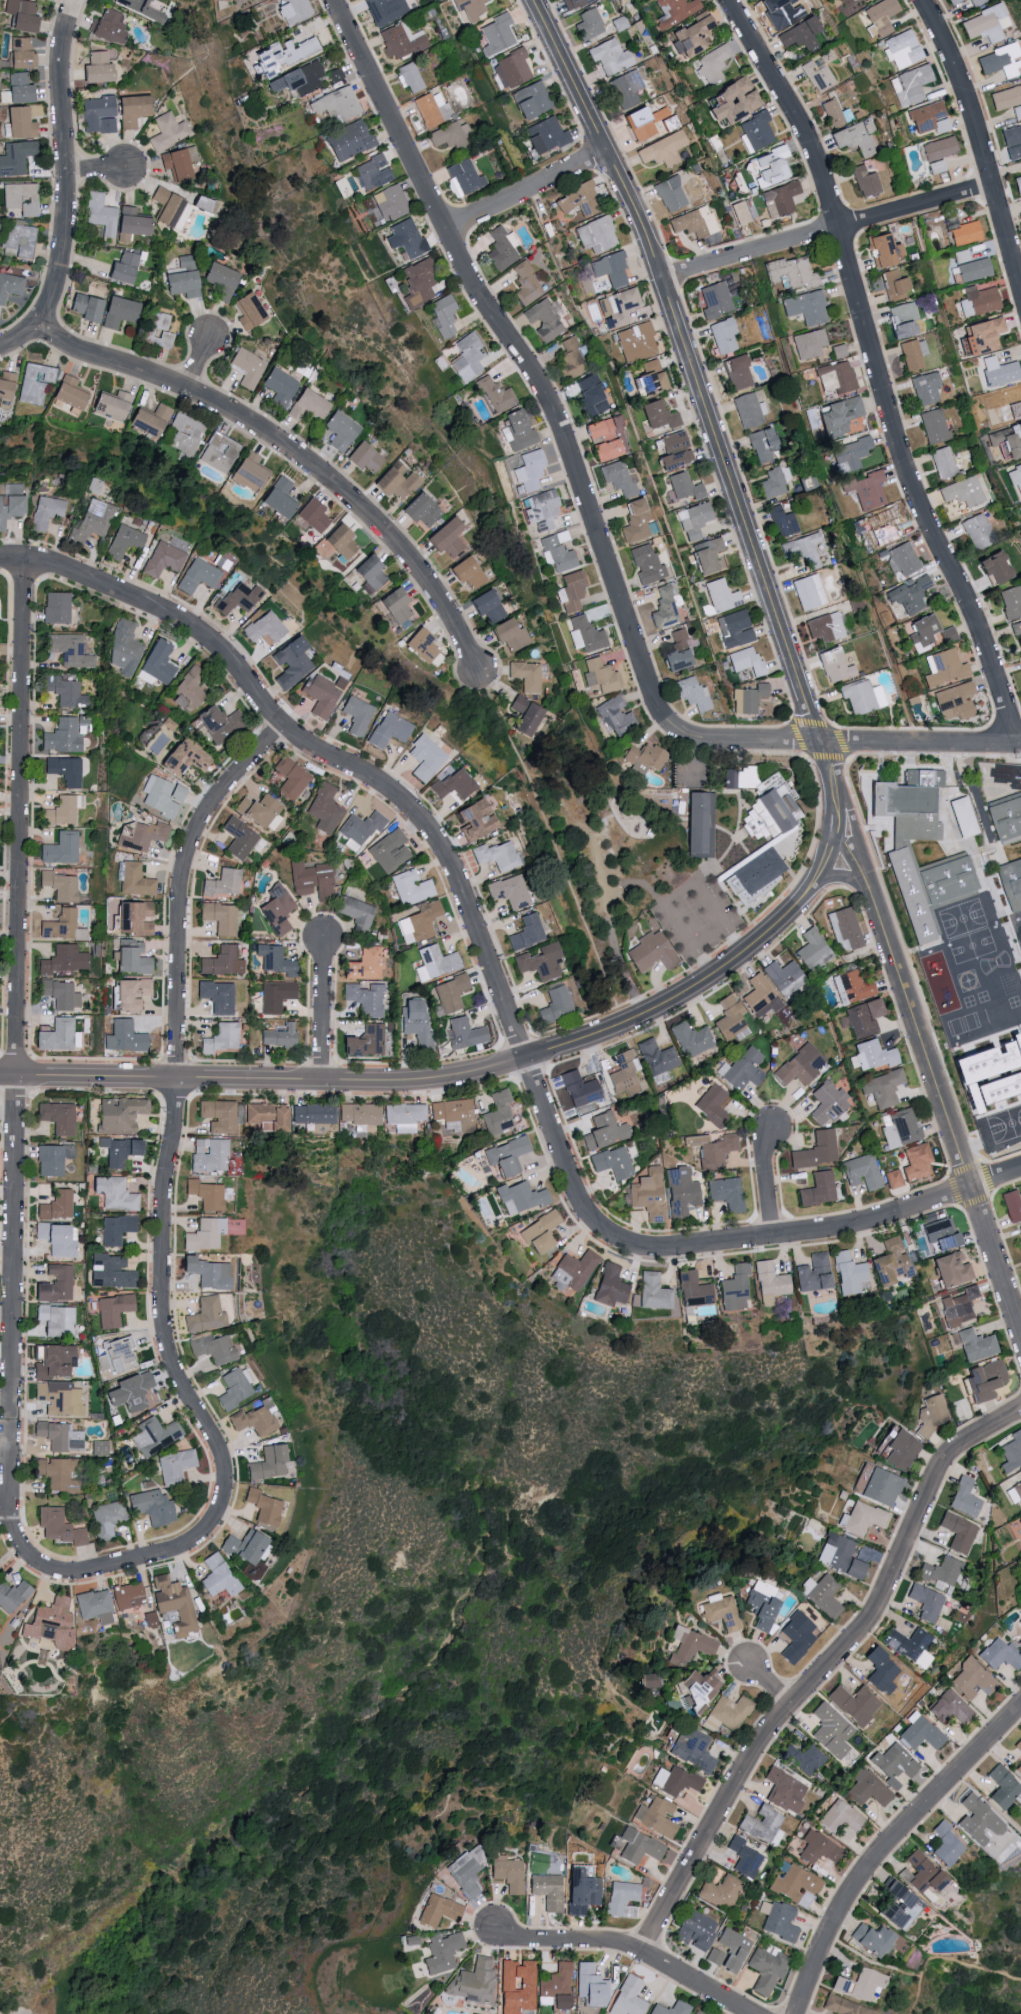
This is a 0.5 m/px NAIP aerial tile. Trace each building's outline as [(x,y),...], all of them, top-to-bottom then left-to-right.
[(11,15),(8,29),(32,34),(37,4),(17,0),(6,0),(3,13),(11,15)] [(161,24),(165,15),(147,7),(150,0),(113,0),(112,3),(161,24)] [(305,0),(280,0),(282,4),(275,6),(282,26),(311,16),(305,0)] [(374,28),(409,13),(404,0),(385,0),(384,0),(363,0),(374,28)] [(456,12),(462,10),(467,22),(487,14),(481,0),(450,0),(456,12)] [(567,12),(593,0),(561,0),(567,12)] [(662,18),(652,22),(657,32),(701,9),(697,0),(691,0),(685,3),(683,0),(653,0),(662,18)] [(765,23),(787,10),(784,4),(790,0),(764,0),(754,6),(765,23)] [(870,25),(864,28),(870,42),(892,32),(886,17),(899,12),(894,0),(884,0),(863,9),(870,25)] [(965,40),(983,34),(987,44),(1001,39),(997,29),(1006,25),(999,5),(958,20),(965,40)] [(604,32),(594,7),(577,14),(581,22),(573,25),(580,43),(604,32)] [(126,16),(105,9),(101,20),(94,18),(88,37),(116,45),(126,16)] [(483,58),(515,43),(506,26),(511,24),(506,13),(477,27),(486,46),(479,49),(483,58)] [(698,39),(712,32),(705,16),(663,36),(676,62),(703,49),(698,39)] [(818,45),(812,34),(819,30),(813,17),(775,34),(783,50),(802,42),(806,51),(818,45)] [(376,34),(388,62),(427,45),(421,30),(410,35),(405,22),(376,34)] [(896,71),(924,59),(910,29),(883,41),(887,49),(883,51),(888,62),(892,60),(896,71)] [(257,77),(320,52),(314,37),(291,46),(288,40),(278,44),(277,42),(248,53),(257,77)] [(36,53),(29,53),(29,38),(9,38),(10,69),(36,69),(36,53)] [(597,60),(604,77),(634,65),(629,49),(620,53),(614,38),(585,49),(590,63),(597,60)] [(700,67),(696,69),(707,86),(722,77),(716,66),(733,57),(725,43),(696,59),(700,67)] [(1003,79),(1015,75),(1013,68),(1020,66),(1014,44),(974,56),(980,75),(1000,69),(1003,79)] [(80,66),(80,83),(109,82),(108,51),(87,51),(87,65),(80,66)] [(835,84),(821,55),(800,66),(815,94),(835,84)] [(261,83),(266,94),(280,88),(282,92),(292,88),(296,97),(321,86),(317,78),(323,75),(316,59),(261,83)] [(407,86),(410,94),(423,88),(412,61),(393,69),(401,88),(407,86)] [(933,81),(927,64),(889,79),(901,108),(924,99),(919,86),(933,81)] [(635,91),(643,88),(636,69),(608,80),(620,111),(640,103),(635,91)] [(27,73),(8,73),(9,104),(32,103),(32,85),(27,85),(27,73)] [(760,106),(745,75),(705,95),(710,107),(702,111),(708,123),(719,117),(723,125),(760,106)] [(550,110),(541,81),(509,91),(518,120),(550,110)] [(305,104),(310,115),(323,109),(326,116),(335,112),(339,122),(360,112),(348,85),(305,104)] [(1020,87),(988,92),(992,110),(1020,105),(1020,90),(1020,87)] [(412,101),(424,129),(453,116),(446,99),(444,100),(439,89),(412,101)] [(118,130),(136,129),(135,117),(148,117),(148,96),(118,97),(118,130)] [(115,117),(114,97),(81,98),(82,132),(98,132),(97,118),(115,117)] [(840,112),(834,98),(820,104),(831,129),(853,120),(848,108),(840,112)] [(949,131),(942,101),(908,110),(914,135),(934,130),(936,135),(949,131)] [(1011,108),(1014,119),(1020,117),(1020,105),(1011,108)] [(670,116),(666,107),(647,115),(643,106),(622,115),(634,144),(658,134),(653,123),(670,116)] [(35,122),(29,123),(28,107),(5,107),(6,139),(36,138),(35,122)] [(747,153),(774,142),(766,122),(770,120),(765,110),(737,123),(742,135),(740,136),(747,153)] [(152,118),(158,134),(147,139),(152,152),(191,136),(185,120),(175,124),(170,111),(152,118)] [(521,128),(531,155),(556,146),(557,149),(572,144),(566,129),(559,132),(553,116),(521,128)] [(114,118),(99,118),(99,133),(114,133),(114,118)] [(863,158),(876,154),(868,133),(876,131),(871,118),(828,134),(833,149),(845,145),(846,149),(858,145),(863,158)] [(366,135),(360,120),(320,137),(332,164),(377,144),(371,133),(366,135)] [(445,148),(453,145),(455,150),(473,143),(464,124),(459,126),(457,122),(426,134),(431,147),(443,143),(445,148)] [(999,130),(1007,161),(1020,157),(1020,124),(999,130)] [(689,145),(682,130),(634,151),(641,166),(661,158),(665,168),(680,162),(675,150),(689,145)] [(921,144),(925,161),(956,155),(952,137),(921,144)] [(4,156),(0,156),(0,177),(24,176),(23,158),(33,157),(33,142),(3,143),(4,156)] [(749,158),(758,188),(789,178),(783,159),(788,157),(785,146),(749,158)] [(161,169),(170,168),(172,183),(191,180),(188,163),(197,161),(195,147),(159,153),(161,169)] [(352,165),(361,191),(393,179),(388,165),(386,166),(382,155),(352,165)] [(475,177),(468,158),(442,168),(453,198),(486,185),(482,175),(475,177)] [(945,171),(942,160),(927,164),(931,175),(945,171)] [(858,197),(880,193),(876,172),(865,175),(863,165),(851,167),(858,197)] [(687,205),(675,176),(653,185),(665,214),(687,205)] [(1020,195),(1020,177),(1012,179),(1016,196),(1020,195)] [(601,210),(589,181),(552,198),(559,214),(576,207),(581,219),(601,210)] [(763,191),(770,217),(794,211),(790,196),(800,193),(797,182),(763,191)] [(386,214),(388,220),(408,211),(396,183),(368,195),(378,218),(386,214)] [(2,185),(2,209),(19,209),(20,217),(37,216),(36,184),(2,185)] [(153,222),(180,232),(192,202),(154,188),(149,200),(160,204),(153,222)] [(102,193),(86,191),(83,224),(102,225),(101,238),(113,239),(116,208),(100,206),(102,193)] [(191,206),(208,213),(212,203),(195,196),(191,206)] [(751,221),(743,200),(729,206),(737,226),(751,221)] [(667,219),(672,236),(691,230),(694,239),(717,232),(709,206),(667,219)] [(147,218),(134,217),(135,207),(117,207),(116,234),(146,235),(147,218)] [(583,251),(590,248),(593,255),(619,244),(607,214),(574,228),(583,251)] [(981,240),(978,220),(957,224),(956,216),(946,218),(950,245),(981,240)] [(410,217),(387,227),(390,236),(382,239),(387,251),(398,246),(405,260),(425,251),(410,217)] [(33,258),(36,228),(4,224),(1,255),(33,258)] [(519,257),(511,247),(517,243),(510,233),(507,235),(499,224),(486,234),(495,247),(484,255),(497,273),(519,257)] [(722,241),(719,232),(702,237),(705,246),(722,241)] [(899,242),(890,244),(888,232),(863,236),(866,249),(871,248),(874,267),(894,263),(893,255),(902,254),(899,242)] [(991,274),(986,256),(971,260),(967,249),(953,252),(961,282),(991,274)] [(110,262),(105,280),(129,286),(138,255),(121,251),(117,264),(110,262)] [(595,275),(604,272),(610,288),(630,282),(620,251),(591,261),(595,275)] [(762,263),(767,283),(778,281),(777,277),(785,275),(788,290),(818,283),(816,271),(810,273),(805,253),(762,263)] [(183,293),(184,299),(195,297),(190,255),(176,257),(178,271),(161,273),(164,295),(183,293)] [(401,269),(410,294),(401,298),(405,310),(434,299),(430,287),(438,283),(429,258),(401,269)] [(543,293),(528,272),(532,269),(525,259),(511,269),(517,277),(513,280),(519,289),(513,293),(522,307),(543,293)] [(215,299),(224,303),(236,275),(207,262),(200,280),(220,289),(215,299)] [(904,297),(903,289),(909,288),(907,276),(899,277),(897,269),(882,271),(886,300),(904,297)] [(20,297),(25,279),(0,273),(0,307),(2,307),(5,293),(20,297)] [(735,309),(724,279),(699,288),(705,307),(700,309),(704,320),(735,309)] [(1000,308),(995,286),(977,290),(975,285),(963,288),(965,298),(952,302),(956,319),(1000,308)] [(640,306),(635,287),(599,298),(604,314),(601,315),(606,330),(627,323),(624,311),(640,306)] [(780,299),(784,317),(801,313),(804,326),(828,320),(821,289),(780,299)] [(264,321),(251,291),(232,300),(240,317),(236,319),(241,331),(264,321)] [(80,313),(78,321),(95,324),(100,300),(71,294),(67,311),(80,313)] [(455,310),(450,295),(428,303),(440,338),(456,333),(449,312),(455,310)] [(564,330),(554,313),(558,310),(548,295),(521,313),(530,326),(531,326),(542,344),(564,330)] [(115,332),(119,319),(130,322),(136,304),(107,296),(99,327),(115,332)] [(886,307),(891,338),(915,335),(913,321),(918,320),(915,302),(886,307)] [(171,315),(148,310),(140,342),(171,349),(174,334),(167,332),(171,315)] [(1005,330),(1001,315),(962,325),(964,335),(960,336),(964,355),(997,347),(994,333),(1005,330)] [(738,349),(733,334),(737,332),(732,316),(708,325),(718,355),(738,349)] [(657,352),(647,321),(613,332),(623,363),(657,352)] [(827,345),(825,329),(791,333),(794,359),(821,355),(820,346),(827,345)] [(452,342),(460,355),(448,363),(460,383),(483,370),(477,361),(486,355),(472,331),(452,342)] [(580,348),(575,334),(560,340),(564,352),(556,355),(565,379),(589,370),(581,348),(580,348)] [(898,344),(906,372),(923,367),(920,356),(928,354),(923,337),(898,344)] [(833,358),(846,354),(843,343),(830,347),(833,358)] [(237,384),(252,391),(266,362),(237,348),(229,364),(243,371),(237,384)] [(752,385),(743,353),(723,359),(733,390),(752,385)] [(984,385),(1019,380),(1016,361),(997,364),(996,355),(980,357),(984,385)] [(667,388),(658,357),(640,363),(643,372),(634,375),(640,396),(667,388)] [(855,389),(848,359),(813,368),(816,377),(832,372),(837,393),(855,389)] [(57,369),(24,362),(16,400),(41,405),(46,382),(54,384),(57,369)] [(281,410),(298,383),(270,366),(260,383),(275,392),(269,403),(281,410)] [(9,400),(14,373),(0,371),(0,398),(9,400)] [(917,406),(939,400),(936,387),(940,386),(936,371),(910,378),(917,406)] [(85,392),(74,389),(77,379),(60,373),(51,400),(79,409),(85,392)] [(609,410),(595,373),(574,380),(580,397),(575,399),(578,409),(584,407),(586,413),(591,411),(593,415),(609,410)] [(492,414),(517,403),(510,386),(500,391),(496,382),(492,384),(488,375),(476,380),(492,414)] [(319,418),(328,402),(301,387),(292,403),(319,418)] [(1008,402),(1005,389),(989,394),(993,408),(987,410),(992,426),(1020,418),(1020,399),(1008,402)] [(96,390),(90,411),(121,421),(129,394),(116,390),(114,396),(96,390)] [(764,422),(761,414),(767,413),(763,401),(758,403),(754,391),(731,398),(741,430),(764,422)] [(863,416),(859,395),(822,403),(824,410),(816,412),(821,438),(848,432),(846,419),(863,416)] [(638,404),(645,428),(665,422),(668,428),(681,424),(676,411),(666,414),(661,397),(638,404)] [(135,407),(127,424),(158,438),(171,408),(157,402),(151,414),(135,407)] [(539,441),(534,428),(531,429),(522,406),(500,415),(504,427),(500,429),(510,452),(539,441)] [(322,422),(336,434),(328,444),(339,453),(359,428),(334,407),(322,422)] [(927,445),(949,439),(941,407),(918,413),(927,445)] [(170,426),(177,430),(169,446),(192,456),(206,427),(176,412),(170,426)] [(592,461),(622,453),(617,432),(624,430),(620,415),(582,424),(586,439),(601,435),(603,441),(588,445),(592,461)] [(770,449),(776,448),(772,427),(748,432),(754,463),(772,459),(770,449)] [(989,446),(999,443),(1004,459),(1020,454),(1020,437),(1014,439),(1011,428),(985,435),(989,446)] [(692,460),(684,430),(658,437),(663,454),(655,457),(659,469),(692,460)] [(226,474),(240,444),(213,431),(199,461),(226,474)] [(860,467),(857,455),(874,450),(869,436),(829,448),(837,474),(860,467)] [(361,463),(372,473),(383,460),(359,439),(343,457),(356,469),(361,463)] [(966,469),(961,452),(951,454),(949,446),(929,451),(936,478),(966,469)] [(518,454),(521,466),(510,469),(515,485),(513,486),(515,495),(539,488),(536,477),(542,475),(539,466),(546,465),(541,448),(518,454)] [(260,457),(246,449),(229,478),(254,493),(267,471),(256,465),(260,457)] [(386,498),(392,493),(401,502),(421,482),(410,470),(408,471),(396,458),(371,482),(386,498)] [(620,488),(623,499),(637,495),(625,459),(597,468),(603,483),(610,481),(613,490),(620,488)] [(1003,470),(1009,486),(1013,485),(1018,498),(1020,497),(1020,463),(1003,470)] [(763,500),(788,491),(779,465),(764,471),(767,479),(757,482),(763,500)] [(692,500),(704,496),(700,483),(690,486),(684,470),(666,476),(674,499),(690,494),(692,500)] [(885,504),(879,482),(884,481),(881,470),(839,483),(842,493),(854,489),(860,511),(885,504)] [(291,482),(275,474),(260,505),(285,518),(294,499),(285,494),(291,482)] [(937,487),(942,504),(962,498),(965,507),(984,502),(977,476),(937,487)] [(21,484),(1,484),(1,496),(0,496),(0,531),(3,531),(4,517),(20,517),(21,484)] [(554,527),(550,516),(561,512),(553,488),(524,497),(528,508),(522,509),(527,524),(535,521),(538,532),(554,527)] [(441,514),(419,490),(398,509),(411,523),(417,517),(426,527),(441,514)] [(293,514),(317,534),(330,519),(321,512),(324,508),(308,495),(293,514)] [(61,517),(64,501),(33,496),(28,530),(44,532),(47,515),(61,517)] [(651,536),(647,518),(648,518),(643,496),(624,501),(630,525),(620,527),(623,543),(651,536)] [(82,544),(86,533),(103,537),(112,505),(84,498),(76,529),(68,527),(65,540),(82,544)] [(712,520),(706,501),(674,511),(684,543),(700,538),(696,525),(712,520)] [(793,511),(783,514),(780,503),(767,508),(777,538),(799,530),(793,511)] [(873,545),(906,537),(903,523),(898,524),(894,508),(865,514),(873,545)] [(995,541),(982,511),(960,521),(973,551),(995,541)] [(452,558),(464,547),(452,534),(461,526),(450,514),(423,539),(437,553),(442,548),(452,558)] [(357,547),(347,538),(350,534),(337,521),(320,540),(343,561),(357,547)] [(117,562),(124,546),(137,551),(144,534),(116,522),(102,555),(117,562)] [(577,565),(571,549),(564,551),(561,542),(569,539),(566,530),(537,538),(545,565),(550,563),(553,573),(577,565)] [(806,569),(819,565),(812,543),(822,540),(819,531),(778,544),(782,555),(794,551),(796,558),(802,557),(806,569)] [(718,570),(713,552),(723,549),(719,537),(688,546),(697,576),(718,570)] [(175,573),(185,553),(155,539),(139,572),(154,579),(160,566),(175,573)] [(919,569),(910,541),(883,550),(891,574),(900,571),(901,575),(919,569)] [(626,550),(632,567),(634,566),(640,585),(668,576),(664,563),(657,565),(651,542),(626,550)] [(977,558),(985,585),(1011,577),(1002,550),(977,558)] [(387,578),(377,569),(381,565),(366,552),(350,569),(374,591),(387,578)] [(463,578),(471,590),(485,580),(467,553),(446,567),(456,583),(463,578)] [(197,581),(210,589),(221,572),(192,555),(173,587),(188,595),(197,581)] [(826,603),(816,572),(790,581),(800,611),(826,603)] [(926,607),(918,592),(933,585),(927,573),(908,582),(907,581),(884,592),(890,605),(898,600),(906,616),(926,607)] [(702,583),(711,614),(742,604),(737,590),(726,593),(721,577),(702,583)] [(247,589),(233,579),(213,609),(223,616),(231,604),(244,613),(259,591),(250,585),(247,589)] [(649,612),(654,630),(680,622),(672,595),(678,593),(675,581),(656,587),(659,597),(654,599),(658,610),(649,612)] [(377,598),(395,626),(412,615),(405,603),(407,601),(396,585),(377,598)] [(1005,620),(1020,617),(1020,585),(999,590),(1005,620)] [(484,627),(505,616),(489,587),(469,598),(484,627)] [(68,592),(43,592),(42,622),(68,623),(68,592)] [(284,632),(265,608),(238,630),(248,643),(258,634),(268,646),(284,632)] [(754,640),(743,608),(714,618),(720,635),(718,636),(723,650),(754,640)] [(821,643),(845,635),(837,610),(803,621),(809,639),(818,636),(821,643)] [(916,649),(933,642),(930,635),(941,630),(932,611),(907,623),(912,633),(909,635),(916,649)] [(607,645),(602,628),(593,631),(590,622),(586,623),(583,613),(568,618),(572,630),(567,632),(572,649),(581,647),(583,653),(607,645)] [(141,643),(131,640),(135,621),(116,617),(106,664),(122,667),(120,676),(133,679),(141,643)] [(487,626),(494,643),(503,640),(508,652),(527,644),(517,620),(511,622),(508,617),(487,626)] [(1018,636),(1020,645),(1020,620),(1008,625),(1013,638),(1018,636)] [(427,640),(430,636),(416,626),(402,645),(428,664),(439,649),(427,640)] [(939,632),(945,644),(957,638),(951,626),(939,632)] [(669,631),(674,650),(660,653),(665,672),(692,665),(682,628),(669,631)] [(82,634),(44,634),(44,652),(60,652),(60,667),(95,667),(94,655),(82,655),(82,634)] [(312,667),(298,650),(302,647),(292,635),(267,655),(279,670),(270,677),(282,692),(312,667)] [(168,684),(176,666),(162,659),(169,644),(152,637),(137,669),(168,684)] [(844,667),(836,645),(815,652),(827,684),(857,673),(853,664),(844,667)] [(725,654),(731,673),(749,667),(752,678),(765,674),(758,652),(753,654),(750,646),(725,654)] [(924,656),(930,674),(921,676),(925,689),(970,675),(966,662),(959,664),(954,647),(924,656)] [(622,688),(618,670),(610,672),(608,664),(600,666),(598,656),(581,659),(584,673),(582,673),(585,687),(597,684),(599,693),(622,688)] [(540,693),(540,662),(507,662),(507,677),(520,678),(520,692),(540,693)] [(186,703),(192,708),(205,694),(195,685),(204,676),(192,665),(170,689),(176,694),(171,700),(180,709),(186,703)] [(331,683),(310,673),(300,694),(314,700),(308,713),(324,721),(344,680),(335,676),(331,683)] [(57,707),(89,706),(88,695),(79,695),(79,680),(60,681),(60,675),(45,676),(45,693),(57,693),(57,707)] [(712,708),(704,685),(698,687),(694,675),(673,681),(681,707),(693,703),(697,713),(712,708)] [(886,704),(879,685),(870,688),(867,678),(837,688),(840,699),(846,698),(852,716),(886,704)] [(940,722),(972,713),(968,695),(975,693),(972,681),(932,692),(940,722)] [(737,713),(757,714),(757,697),(768,697),(768,683),(754,683),(754,689),(737,689),(737,713)] [(596,704),(610,736),(637,724),(629,707),(626,709),(619,693),(596,704)] [(373,707),(345,695),(338,711),(351,717),(345,732),(359,738),(373,707)] [(509,709),(519,714),(511,728),(527,737),(543,709),(516,695),(509,709)] [(221,719),(209,703),(193,714),(214,745),(246,722),(236,708),(221,719)] [(410,725),(383,710),(365,742),(380,750),(388,736),(400,742),(410,725)] [(78,717),(56,716),(55,732),(40,732),(40,750),(82,751),(83,735),(77,735),(78,717)] [(410,773),(423,783),(446,755),(419,733),(404,752),(418,763),(410,773)] [(172,774),(186,760),(196,770),(206,761),(182,735),(157,758),(172,774)] [(628,745),(620,761),(643,773),(646,767),(657,772),(667,753),(643,741),(639,750),(628,745)] [(311,777),(283,754),(272,767),(285,778),(276,790),(291,802),(311,777)] [(79,789),(80,758),(44,757),(44,773),(62,774),(61,788),(79,789)] [(475,788),(460,765),(429,787),(437,799),(451,789),(458,799),(475,788)] [(733,769),(722,769),(722,789),(733,788),(733,769)] [(751,785),(757,795),(751,799),(764,820),(760,823),(768,836),(800,816),(790,801),(793,799),(775,771),(751,785)] [(171,819),(178,804),(184,790),(148,773),(140,791),(145,793),(140,804),(171,819)] [(946,792),(946,818),(943,817),(943,835),(943,847),(934,847),(891,847),(886,835),(880,821),(892,822),(892,789),(913,789),(913,774),(925,774),(934,774),(950,775),(951,792),(946,792)] [(330,836),(342,808),(329,803),(335,787),(319,781),(305,813),(317,818),(313,829),(330,836)] [(711,857),(712,793),(687,792),(685,857),(711,857)] [(282,805),(262,794),(256,804),(241,795),(233,809),(271,832),(281,816),(276,814),(282,805)] [(74,824),(74,808),(84,808),(85,795),(57,795),(56,809),(40,809),(40,824),(74,824)] [(978,833),(966,795),(948,801),(960,839),(978,833)] [(462,827),(458,829),(463,840),(493,828),(480,798),(454,808),(462,827)] [(995,810),(1020,801),(1020,844),(1005,849),(1000,834),(995,816),(993,810),(995,810)] [(336,832),(346,838),(343,844),(354,852),(370,828),(378,833),(387,819),(371,808),(363,821),(349,812),(336,832)] [(233,837),(223,850),(241,863),(251,848),(257,852),(265,841),(229,814),(219,828),(233,837)] [(144,853),(148,838),(165,842),(169,825),(155,821),(154,827),(131,821),(127,837),(116,834),(113,845),(144,853)] [(409,855),(401,844),(406,840),(396,826),(366,849),(385,873),(409,855)] [(39,844),(39,862),(76,863),(76,830),(56,830),(56,845),(39,844)] [(781,881),(775,873),(783,868),(769,846),(728,871),(726,870),(719,874),(739,907),(781,881)] [(916,850),(924,875),(935,871),(974,858),(987,895),(988,898),(937,914),(946,945),(935,948),(925,951),(906,896),(892,857),(916,850)] [(292,896),(314,893),(314,899),(333,898),(329,863),(301,866),(301,859),(289,860),(292,896)] [(140,862),(115,861),(114,881),(119,881),(119,894),(154,896),(155,879),(139,878),(140,862)] [(237,896),(240,869),(219,867),(218,880),(201,879),(200,893),(237,896)] [(1002,873),(1020,867),(1020,921),(1017,922),(1008,895),(1002,873)] [(400,906),(435,895),(430,878),(418,882),(413,868),(390,876),(400,906)] [(76,875),(52,875),(52,870),(38,870),(38,887),(54,887),(53,902),(75,903),(76,875)] [(295,906),(276,881),(265,890),(270,896),(255,908),(277,937),(290,927),(282,917),(295,906)] [(374,907),(340,894),(334,911),(353,919),(351,923),(365,929),(374,907)] [(434,935),(429,920),(443,915),(438,899),(426,903),(428,909),(405,916),(412,941),(434,935)] [(198,920),(215,920),(214,936),(235,937),(235,904),(199,903),(198,920)] [(849,905),(826,914),(840,953),(863,944),(849,905)] [(57,922),(39,921),(39,937),(75,938),(76,907),(57,907),(57,922)] [(505,938),(511,952),(544,938),(533,911),(517,918),(522,930),(505,938)] [(833,955),(812,925),(799,934),(806,943),(794,952),(808,972),(833,955)] [(624,952),(636,973),(659,959),(665,969),(678,962),(658,927),(636,940),(638,944),(624,952)] [(151,973),(151,957),(139,957),(140,940),(113,940),(112,959),(115,959),(115,972),(151,973)] [(513,956),(517,973),(533,969),(537,982),(560,976),(556,959),(560,958),(556,942),(537,947),(539,955),(528,957),(527,953),(513,956)] [(461,967),(455,951),(440,956),(435,943),(417,949),(423,965),(414,968),(418,982),(461,967)] [(37,959),(38,976),(53,975),(53,971),(89,970),(88,953),(76,953),(76,944),(53,944),(54,958),(37,959)] [(198,973),(243,974),(243,959),(236,959),(236,944),(217,944),(216,958),(198,958),(198,973)] [(296,960),(281,959),(281,946),(254,944),(253,955),(261,955),(261,972),(295,974),(296,960)] [(340,978),(380,979),(381,946),(359,946),(359,962),(340,961),(340,978)] [(998,1122),(983,1127),(967,1078),(946,1018),(936,986),(928,963),(935,961),(950,957),(971,1017),(992,1078),(997,1094),(1006,1119),(998,1122)] [(806,982),(791,960),(778,968),(773,960),(761,968),(781,999),(806,982)] [(831,976),(837,993),(842,991),(846,1003),(875,994),(870,980),(860,983),(855,968),(831,976)] [(770,1008),(773,1012),(783,1006),(758,971),(745,979),(752,989),(740,998),(755,1019),(770,1008)] [(444,1014),(463,1007),(457,993),(470,988),(464,973),(433,985),(444,1014)] [(150,979),(113,980),(113,1011),(140,1011),(139,997),(151,997),(150,979)] [(72,981),(39,980),(39,996),(54,996),(54,1009),(79,1010),(80,993),(72,992),(72,981)] [(232,982),(197,982),(196,998),(210,998),(210,1015),(231,1015),(232,982)] [(297,983),(261,982),(260,1014),(280,1014),(280,999),(297,999),(297,983)] [(367,984),(367,989),(358,989),(358,983),(342,983),(342,1002),(358,1002),(358,1016),(382,1017),(382,984),(367,984)] [(540,1024),(572,1013),(563,984),(545,990),(550,1005),(535,1010),(540,1024)] [(744,1013),(732,992),(715,1001),(724,1016),(712,1023),(723,1042),(736,1034),(739,1039),(750,1033),(739,1016),(744,1013)] [(401,1033),(415,1033),(415,1048),(433,1048),(433,1032),(426,1032),(426,1000),(401,999),(401,1033)] [(877,1032),(873,1017),(881,1014),(877,999),(843,1008),(852,1040),(877,1032)] [(449,1051),(488,1041),(484,1026),(469,1030),(465,1015),(448,1019),(453,1039),(447,1041),(449,1051)] [(34,1031),(33,1049),(72,1050),(72,1017),(53,1017),(52,1032),(34,1031)] [(130,1019),(110,1018),(110,1035),(101,1035),(101,1050),(146,1051),(146,1034),(130,1033),(130,1019)] [(715,1045),(706,1025),(689,1032),(684,1020),(669,1027),(684,1059),(715,1045)] [(294,1022),(282,1021),(282,1031),(260,1030),(260,1046),(293,1047),(294,1022)] [(237,1049),(237,1022),(215,1022),(215,1037),(198,1037),(199,1055),(212,1054),(212,1049),(237,1049)] [(382,1023),(361,1023),(361,1037),(339,1038),(340,1056),(382,1055),(382,1023)] [(963,1115),(975,1112),(973,1106),(1020,1094),(1020,1058),(1014,1032),(1004,1035),(1006,1040),(990,1044),(991,1047),(948,1058),(963,1115)] [(636,1043),(649,1077),(679,1065),(671,1046),(658,1051),(652,1036),(636,1043)] [(852,1044),(856,1056),(848,1058),(853,1072),(886,1062),(887,1067),(899,1063),(894,1047),(879,1052),(874,1038),(852,1044)] [(783,1086),(794,1076),(802,1085),(826,1062),(806,1041),(772,1073),(783,1086)] [(714,1073),(737,1091),(746,1080),(755,1087),(765,1074),(755,1066),(762,1056),(747,1044),(729,1068),(722,1063),(714,1073)] [(626,1096),(641,1091),(634,1071),(639,1070),(632,1048),(614,1054),(619,1070),(607,1074),(614,1094),(624,1091),(626,1096)] [(602,1097),(595,1078),(580,1084),(575,1069),(559,1074),(571,1108),(602,1097)] [(876,1110),(897,1104),(892,1087),(905,1083),(901,1069),(857,1082),(862,1096),(871,1093),(876,1110)] [(809,1094),(819,1103),(807,1114),(822,1129),(849,1100),(837,1088),(835,1090),(824,1078),(809,1094)] [(691,1106),(716,1128),(727,1115),(717,1105),(726,1094),(712,1082),(691,1106)] [(480,1115),(488,1136),(513,1126),(505,1104),(511,1102),(506,1087),(489,1094),(494,1110),(480,1115)] [(96,1099),(96,1134),(132,1133),(132,1114),(147,1114),(147,1098),(96,1099)] [(470,1098),(428,1103),(430,1120),(442,1119),(443,1132),(473,1129),(470,1098)] [(197,1119),(208,1119),(208,1134),(233,1134),(233,1101),(198,1101),(197,1119)] [(74,1104),(36,1103),(36,1120),(53,1121),(53,1135),(73,1136),(74,1104)] [(377,1124),(377,1104),(336,1103),(335,1123),(377,1124)] [(244,1104),(243,1123),(255,1124),(255,1131),(282,1132),(283,1104),(244,1104)] [(331,1124),(331,1105),(289,1104),(288,1123),(331,1124)] [(392,1134),(413,1134),(412,1121),(424,1120),(424,1104),(382,1105),(382,1124),(391,1124),(392,1134)] [(587,1152),(631,1135),(626,1122),(615,1126),(609,1110),(590,1117),(595,1130),(581,1135),(587,1152)] [(888,1149),(921,1137),(912,1110),(890,1118),(892,1124),(881,1128),(888,1149)] [(788,1151),(790,1166),(836,1162),(833,1128),(813,1130),(814,1148),(788,1151)] [(738,1150),(736,1133),(721,1134),(721,1141),(698,1143),(700,1169),(726,1167),(725,1151),(738,1150)] [(481,1150),(487,1166),(493,1164),(498,1178),(520,1171),(515,1156),(529,1152),(524,1136),(481,1150)] [(708,1144),(708,1136),(685,1136),(685,1145),(708,1144)] [(138,1155),(139,1140),(97,1139),(96,1147),(106,1148),(106,1169),(123,1169),(123,1155),(138,1155)] [(226,1139),(191,1139),(190,1171),(225,1171),(226,1139)] [(931,1161),(925,1142),(902,1149),(907,1165),(901,1167),(905,1181),(930,1173),(927,1163),(931,1161)] [(588,1157),(594,1173),(609,1167),(614,1181),(634,1174),(623,1144),(588,1157)] [(38,1145),(37,1175),(62,1176),(62,1158),(74,1159),(74,1146),(38,1145)] [(865,1192),(882,1187),(872,1153),(840,1162),(847,1187),(862,1183),(865,1192)] [(628,1184),(629,1207),(645,1207),(646,1223),(663,1222),(661,1165),(647,1166),(647,1177),(637,1177),(637,1183),(628,1184)] [(669,1218),(687,1217),(687,1206),(698,1206),(697,1181),(690,1182),(689,1167),(666,1168),(669,1218)] [(835,1201),(830,1169),(811,1173),(813,1187),(796,1190),(799,1206),(835,1201)] [(884,1172),(888,1189),(902,1186),(899,1169),(884,1172)] [(102,1210),(137,1210),(137,1193),(123,1192),(123,1177),(88,1177),(88,1194),(102,1195),(102,1210)] [(198,1179),(184,1178),(184,1195),(200,1195),(199,1211),(221,1212),(222,1185),(198,1184),(198,1179)] [(707,1180),(708,1202),(725,1201),(726,1214),(743,1213),(742,1199),(739,1199),(738,1178),(707,1180)] [(550,1204),(545,1188),(529,1193),(525,1181),(505,1187),(504,1184),(494,1187),(504,1218),(514,1215),(513,1213),(540,1204),(541,1207),(550,1204)] [(70,1219),(71,1189),(52,1189),(52,1204),(37,1203),(36,1218),(70,1219)] [(1010,1223),(1020,1220),(1020,1198),(1018,1189),(1000,1195),(1010,1223)] [(517,1231),(533,1256),(553,1244),(545,1232),(561,1222),(553,1209),(517,1231)] [(101,1216),(101,1246),(119,1247),(120,1232),(135,1232),(135,1217),(101,1216)] [(958,1245),(949,1217),(920,1226),(926,1245),(933,1242),(936,1251),(958,1245)] [(224,1218),(197,1218),(197,1233),(182,1232),(181,1249),(217,1249),(217,1234),(223,1234),(224,1218)] [(76,1225),(34,1224),(33,1240),(47,1240),(46,1257),(75,1258),(76,1225)] [(868,1259),(877,1287),(894,1283),(892,1277),(904,1274),(905,1278),(913,1276),(906,1251),(902,1252),(898,1236),(881,1240),(885,1254),(868,1259)] [(599,1256),(585,1248),(578,1261),(563,1252),(548,1278),(577,1295),(599,1256)] [(970,1279),(961,1249),(929,1259),(939,1290),(970,1279)] [(859,1293),(858,1282),(867,1281),(865,1263),(850,1264),(848,1250),(833,1251),(838,1296),(859,1293)] [(830,1288),(825,1252),(808,1254),(809,1264),(794,1267),(798,1292),(830,1288)] [(124,1255),(89,1255),(89,1287),(135,1287),(135,1270),(124,1270),(124,1255)] [(179,1273),(198,1273),(198,1289),(228,1289),(228,1262),(195,1262),(195,1255),(179,1255),(179,1273)] [(755,1261),(757,1296),(790,1294),(789,1274),(772,1275),(772,1260),(755,1261)] [(591,1301),(610,1307),(613,1301),(622,1304),(629,1285),(616,1281),(620,1267),(605,1261),(591,1301)] [(718,1281),(720,1311),(747,1310),(745,1263),(731,1263),(732,1280),(718,1281)] [(70,1265),(45,1265),(45,1275),(53,1275),(53,1284),(31,1284),(31,1301),(70,1301),(70,1265)] [(678,1271),(679,1306),(711,1304),(711,1284),(694,1285),(693,1270),(678,1271)] [(672,1289),(658,1289),(659,1271),(640,1271),(639,1307),(671,1308),(672,1289)] [(973,1321),(969,1299),(978,1297),(976,1285),(962,1288),(963,1294),(939,1299),(945,1327),(973,1321)] [(183,1315),(185,1332),(226,1327),(224,1311),(219,1312),(216,1294),(196,1297),(198,1313),(183,1315)] [(133,1295),(97,1297),(99,1329),(119,1328),(118,1312),(134,1312),(133,1295)] [(74,1306),(35,1306),(35,1320),(43,1320),(43,1336),(73,1337),(74,1306)] [(955,1332),(965,1363),(997,1353),(991,1334),(974,1339),(970,1328),(955,1332)] [(100,1372),(108,1369),(110,1375),(133,1367),(127,1351),(134,1348),(129,1334),(100,1345),(103,1354),(95,1357),(100,1372)] [(212,1340),(210,1334),(187,1341),(192,1358),(209,1353),(213,1366),(237,1359),(233,1346),(236,1346),(233,1334),(212,1340)] [(74,1346),(38,1345),(37,1363),(32,1363),(31,1377),(67,1378),(68,1357),(74,1357),(74,1346)] [(993,1399),(990,1388),(1007,1384),(1000,1359),(961,1370),(971,1405),(993,1399)] [(215,1397),(221,1410),(253,1395),(247,1383),(251,1382),(243,1365),(218,1377),(226,1393),(215,1397)] [(112,1382),(114,1388),(102,1393),(107,1408),(123,1402),(127,1414),(147,1406),(141,1391),(153,1386),(147,1370),(112,1382)] [(44,1415),(82,1417),(83,1389),(70,1388),(71,1383),(36,1382),(36,1399),(44,1399),(44,1415)] [(916,1410),(921,1427),(917,1429),(919,1434),(950,1424),(940,1393),(921,1399),(924,1407),(916,1410)] [(257,1438),(276,1429),(264,1404),(243,1414),(240,1410),(227,1416),(235,1432),(250,1425),(257,1438)] [(139,1432),(130,1436),(142,1458),(184,1435),(175,1419),(159,1428),(152,1415),(135,1425),(139,1432)] [(70,1424),(34,1422),(33,1437),(49,1438),(48,1451),(81,1452),(82,1431),(70,1431),(70,1424)] [(1011,1440),(998,1448),(1006,1461),(999,1465),(1004,1474),(1020,1464),(1020,1449),(1020,1446),(1020,1427),(1008,1435),(1011,1440)] [(923,1444),(898,1428),(885,1447),(890,1450),(883,1461),(903,1474),(923,1444)] [(283,1476),(281,1445),(260,1446),(261,1462),(247,1463),(247,1479),(283,1476)] [(156,1455),(162,1487),(182,1483),(179,1469),(196,1467),(193,1449),(156,1455)] [(32,1476),(47,1476),(47,1491),(70,1491),(70,1473),(75,1473),(75,1459),(32,1459),(32,1476)] [(893,1508),(902,1477),(860,1464),(852,1490),(861,1493),(859,1497),(893,1508)] [(973,1480),(959,1475),(946,1506),(974,1518),(982,1500),(967,1495),(973,1480)] [(1011,1486),(1020,1506),(1020,1481),(1011,1486)] [(273,1528),(280,1502),(258,1496),(260,1490),(246,1486),(242,1502),(256,1506),(252,1522),(273,1528)] [(148,1527),(174,1523),(171,1502),(165,1503),(164,1494),(159,1495),(158,1490),(126,1494),(129,1515),(146,1513),(148,1527)] [(113,1538),(109,1524),(125,1520),(120,1500),(89,1508),(97,1542),(113,1538)] [(888,1513),(853,1500),(847,1516),(840,1513),(835,1527),(862,1537),(868,1523),(882,1529),(888,1513)] [(62,1507),(37,1507),(37,1528),(42,1528),(42,1540),(70,1541),(70,1524),(61,1524),(62,1507)] [(937,1527),(953,1532),(947,1550),(966,1557),(977,1525),(942,1512),(937,1527)] [(70,1530),(72,1546),(87,1545),(85,1528),(70,1530)] [(248,1566),(263,1540),(245,1530),(238,1541),(226,1534),(217,1548),(248,1566)] [(815,1564),(858,1578),(863,1564),(849,1559),(855,1541),(826,1532),(815,1564)] [(197,1581),(207,1598),(221,1589),(226,1597),(239,1589),(215,1551),(201,1560),(209,1573),(197,1581)] [(938,1568),(920,1562),(916,1579),(928,1582),(929,1579),(953,1587),(961,1562),(941,1556),(938,1568)] [(815,1584),(807,1577),(796,1589),(831,1621),(843,1609),(829,1596),(840,1585),(825,1572),(815,1584)] [(195,1630),(184,1586),(177,1588),(176,1581),(168,1583),(166,1573),(150,1577),(154,1591),(150,1592),(155,1614),(174,1610),(176,1621),(168,1623),(172,1640),(185,1636),(184,1633),(195,1630)] [(21,1580),(11,1591),(0,1580),(0,1608),(9,1616),(32,1590),(21,1580)] [(752,1628),(765,1633),(782,1591),(754,1580),(744,1604),(755,1609),(752,1617),(756,1619),(752,1628)] [(110,1588),(116,1610),(145,1603),(139,1581),(110,1588)] [(932,1625),(943,1597),(911,1583),(905,1597),(921,1604),(916,1618),(932,1625)] [(73,1596),(79,1620),(96,1616),(98,1626),(114,1622),(106,1589),(73,1596)] [(19,1637),(52,1641),(51,1649),(69,1651),(71,1629),(67,1628),(69,1613),(66,1612),(68,1597),(52,1595),(50,1608),(33,1606),(31,1624),(21,1623),(19,1637)] [(731,1595),(720,1598),(719,1595),(700,1600),(705,1622),(720,1618),(724,1634),(740,1630),(731,1595)] [(814,1627),(796,1610),(778,1630),(791,1642),(778,1655),(790,1665),(815,1638),(809,1632),(814,1627)] [(692,1649),(712,1657),(717,1642),(671,1625),(666,1639),(678,1643),(674,1653),(669,1652),(665,1662),(684,1669),(692,1649)] [(907,1639),(888,1627),(879,1642),(925,1671),(933,1657),(925,1652),(933,1639),(915,1628),(907,1639)] [(992,1671),(1002,1660),(1015,1672),(1020,1665),(1020,1654),(1009,1642),(1005,1646),(995,1636),(976,1657),(992,1671)] [(895,1686),(890,1681),(900,1671),(872,1645),(860,1657),(873,1669),(865,1679),(885,1697),(895,1686)] [(949,1682),(968,1701),(978,1691),(980,1694),(987,1687),(992,1692),(998,1685),(968,1655),(956,1666),(960,1671),(949,1682)] [(674,1687),(696,1705),(718,1679),(707,1669),(700,1679),(688,1669),(674,1687)] [(638,1689),(656,1688),(655,1674),(638,1675),(638,1689)] [(861,1686),(851,1697),(837,1684),(825,1697),(859,1728),(881,1704),(861,1686)] [(925,1711),(941,1725),(951,1714),(962,1724),(974,1711),(947,1687),(925,1711)] [(719,1696),(707,1715),(734,1733),(753,1704),(740,1695),(733,1705),(719,1696)] [(810,1713),(821,1722),(809,1736),(837,1761),(849,1748),(843,1742),(854,1730),(822,1700),(810,1713)] [(946,1739),(921,1713),(897,1736),(911,1751),(923,1739),(935,1751),(946,1739)] [(702,1752),(709,1737),(681,1724),(667,1755),(708,1774),(716,1759),(702,1752)] [(1013,1746),(1020,1754),(1020,1738),(1013,1746)] [(909,1779),(920,1767),(894,1741),(880,1755),(875,1751),(866,1761),(896,1790),(901,1785),(893,1778),(900,1771),(909,1779)] [(826,1759),(810,1744),(800,1754),(788,1743),(779,1753),(806,1779),(826,1759)] [(997,1764),(986,1776),(998,1787),(987,1799),(1001,1812),(1013,1799),(1020,1807),(1020,1786),(997,1764)] [(702,1780),(670,1765),(666,1773),(656,1768),(649,1783),(658,1787),(656,1791),(673,1800),(680,1785),(696,1793),(702,1780)] [(859,1806),(869,1796),(882,1808),(894,1796),(862,1765),(850,1778),(854,1782),(844,1793),(859,1806)] [(794,1816),(801,1802),(799,1801),(806,1785),(768,1767),(762,1779),(772,1784),(763,1801),(794,1816)] [(956,1825),(978,1849),(990,1838),(991,1840),(1005,1828),(971,1791),(959,1802),(969,1813),(956,1825)] [(669,1840),(677,1824),(667,1820),(673,1806),(651,1796),(645,1809),(637,1805),(629,1820),(669,1840)] [(816,1822),(829,1833),(840,1821),(855,1833),(865,1821),(836,1797),(816,1822)] [(783,1832),(777,1829),(783,1816),(760,1804),(753,1816),(744,1812),(735,1828),(775,1849),(783,1832)] [(951,1827),(942,1818),(930,1831),(941,1842),(930,1853),(946,1869),(965,1849),(947,1832),(951,1827)] [(665,1847),(623,1826),(617,1838),(624,1842),(616,1859),(634,1868),(641,1853),(657,1861),(665,1847)] [(811,1867),(819,1854),(834,1864),(843,1851),(808,1828),(800,1841),(805,1844),(797,1857),(811,1867)] [(762,1855),(742,1847),(745,1839),(732,1834),(725,1850),(738,1855),(731,1871),(752,1880),(762,1855)] [(607,1845),(620,1850),(624,1841),(612,1835),(607,1845)] [(945,1882),(918,1847),(905,1858),(916,1872),(911,1875),(905,1868),(898,1874),(915,1896),(926,1888),(931,1894),(945,1882)] [(467,1901),(483,1889),(472,1874),(483,1867),(470,1848),(442,1868),(467,1901)] [(505,1895),(524,1896),(525,1880),(520,1880),(520,1861),(490,1860),(489,1880),(506,1880),(505,1895)] [(768,1891),(808,1908),(822,1878),(790,1864),(783,1879),(774,1875),(768,1891)] [(599,1906),(599,1879),(587,1879),(587,1868),(566,1868),(566,1916),(582,1916),(582,1906),(599,1906)] [(742,1881),(725,1874),(719,1887),(703,1880),(696,1897),(730,1912),(742,1881)] [(544,1913),(561,1913),(561,1876),(529,1875),(529,1895),(545,1895),(544,1913)] [(885,1898),(873,1916),(900,1934),(921,1904),(887,1881),(879,1894),(885,1898)] [(635,1918),(639,1884),(610,1882),(606,1916),(635,1918)] [(457,1922),(462,1905),(426,1894),(417,1923),(434,1928),(437,1916),(457,1922)] [(795,1909),(762,1899),(758,1912),(765,1915),(760,1932),(793,1942),(798,1927),(790,1925),(795,1909)] [(686,1947),(687,1945),(703,1953),(717,1922),(687,1908),(671,1940),(686,1947)] [(896,1939),(878,1926),(873,1933),(859,1923),(847,1939),(875,1960),(882,1951),(885,1953),(896,1939)] [(711,1948),(704,1961),(732,1975),(750,1941),(723,1927),(715,1943),(727,1949),(724,1955),(711,1948)] [(427,1976),(455,1967),(450,1949),(464,1945),(460,1932),(439,1938),(438,1935),(426,1938),(431,1957),(422,1960),(427,1976)] [(746,1967),(758,1972),(749,1993),(766,1999),(774,1978),(780,1980),(789,1956),(769,1948),(767,1952),(754,1947),(746,1967)] [(492,1957),(474,1954),(471,1972),(458,1969),(456,1980),(446,1978),(443,1995),(489,2003),(495,1970),(489,1969),(492,1957)] [(533,1960),(519,1960),(519,1961),(500,1961),(498,2013),(513,2013),(513,2009),(532,2009),(533,1960)] [(570,1961),(556,1961),(555,1973),(548,1973),(548,1979),(537,1979),(537,1996),(550,1996),(549,2007),(569,2007),(570,1961)] [(582,2005),(600,2005),(600,1997),(607,1997),(607,1977),(592,1977),(593,1961),(577,1961),(576,1997),(582,1997),(582,2005)] [(873,1987),(881,1989),(886,1977),(860,1967),(853,1985),(832,1977),(827,1989),(867,2004),(873,1987)] [(642,1980),(626,1972),(606,2012),(609,2013),(623,2013),(624,2013),(627,2013),(640,2013),(646,2002),(634,1996),(642,1980)] [(827,1994),(822,2008),(837,2013),(872,2013),(873,2011),(827,1994)] [(689,2004),(675,1998),(670,2009),(653,2002),(648,2013),(684,2013),(689,2004)]
